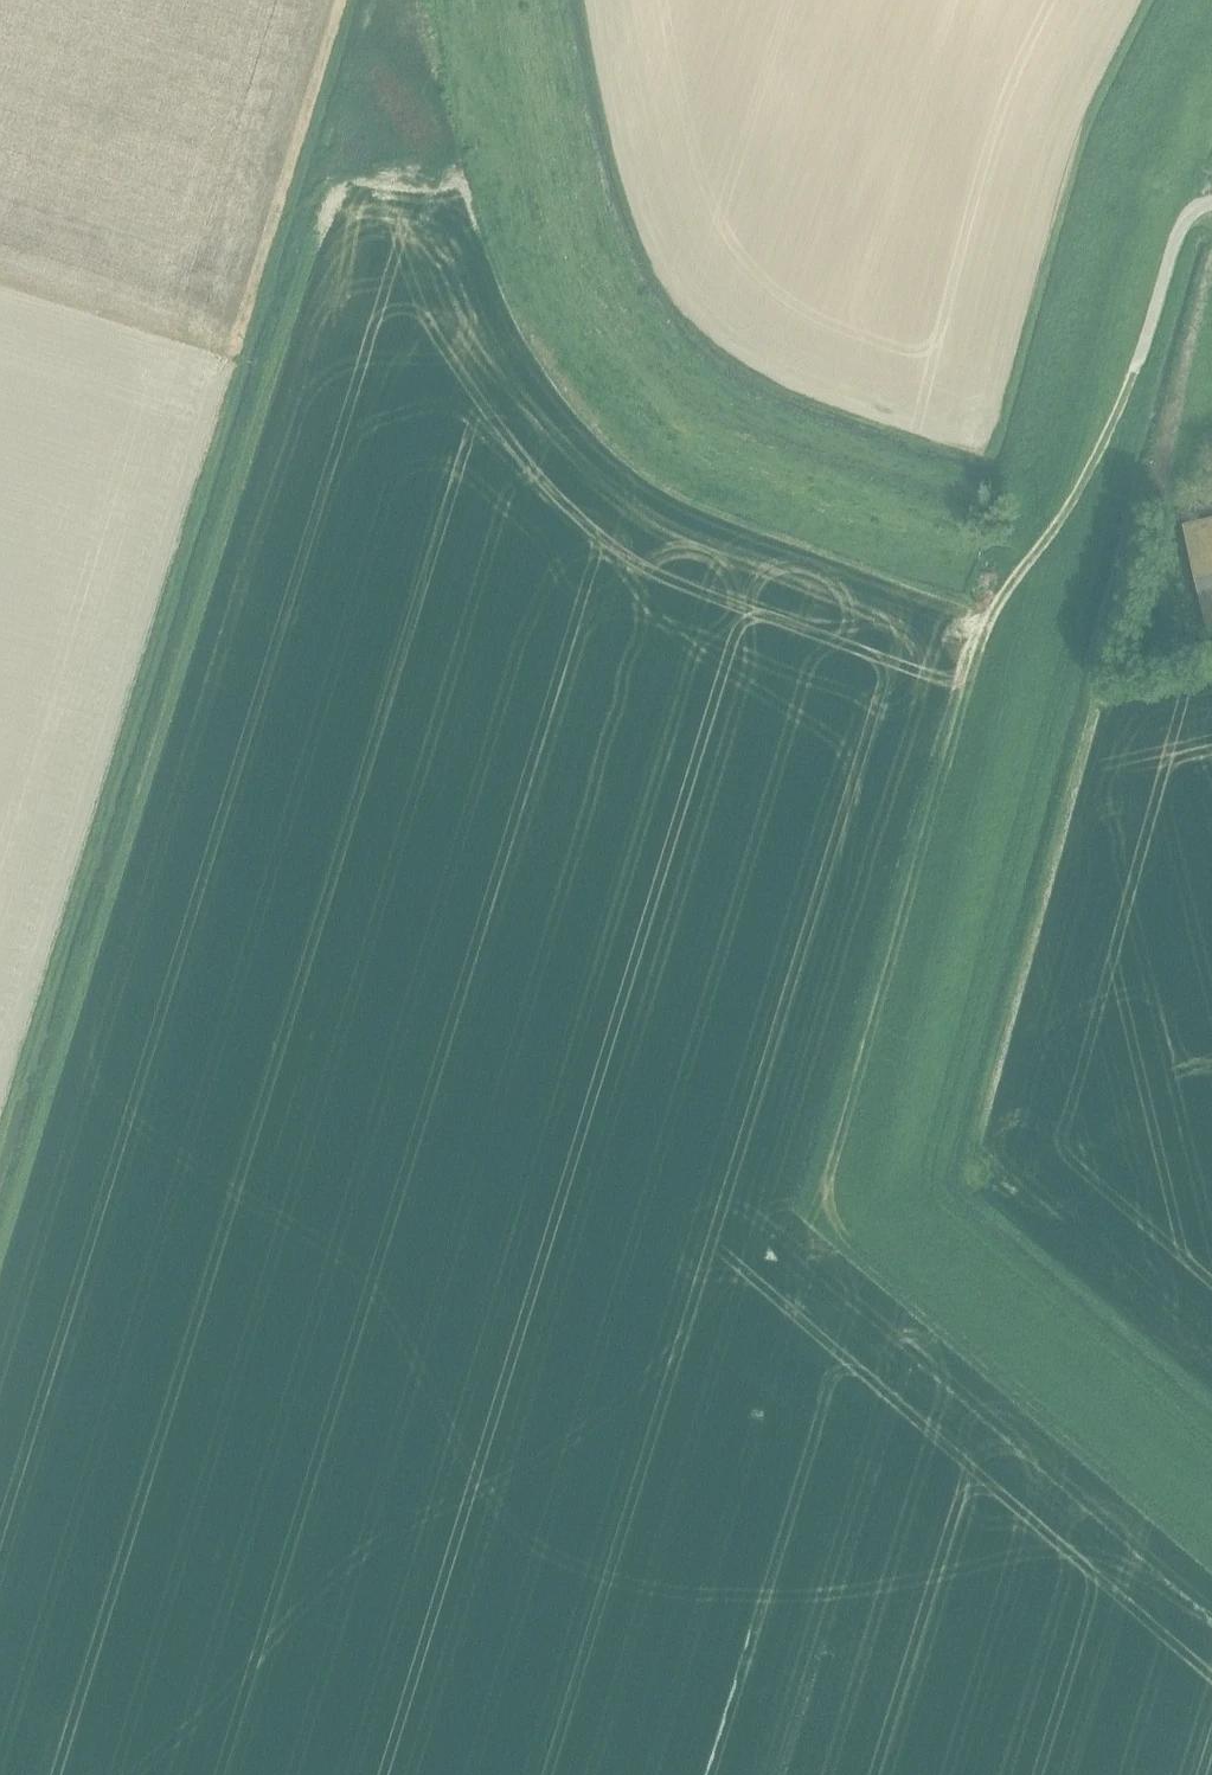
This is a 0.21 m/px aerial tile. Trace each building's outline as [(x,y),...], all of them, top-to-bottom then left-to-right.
[(1182,523),(1208,632),(1211,631),(1211,516),(1182,523)]
